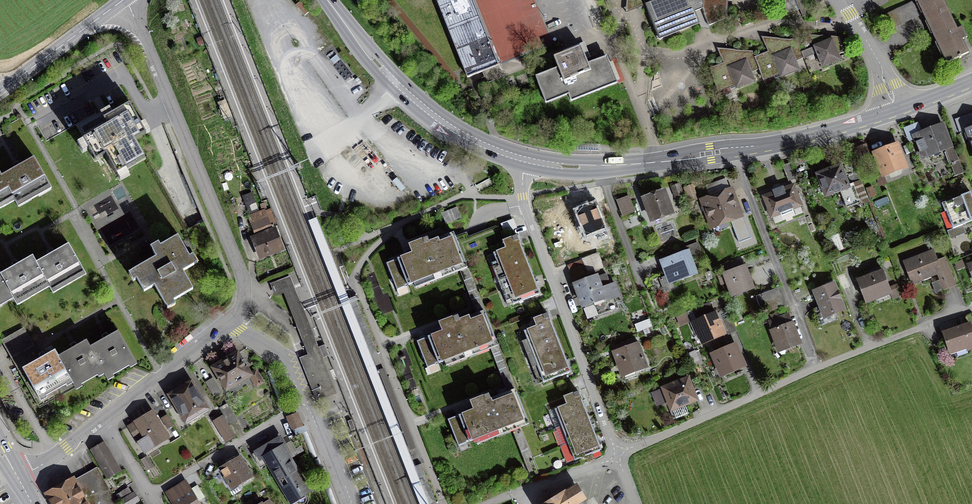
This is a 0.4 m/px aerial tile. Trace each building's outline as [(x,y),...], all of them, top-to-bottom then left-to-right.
[(472,0),(437,0),(467,77),(483,71),(483,70),(497,64),(472,0)] [(651,2),(645,4),(659,39),(699,23),(698,19),(705,17),(708,26),(726,19),(727,0),(650,0),(651,2)] [(786,14),(795,11),(790,0),(780,0),(786,14)] [(966,54),(959,41),(967,37),(962,27),(955,31),(940,0),(919,0),(924,12),(922,13),(927,21),(929,20),(934,32),(932,33),(937,42),(939,41),(944,53),(942,54),(947,63),(959,57),(959,58),(961,57),(961,56),(966,54)] [(887,30),(920,14),(914,1),(880,17),(887,30)] [(845,51),(839,37),(827,42),(824,36),(810,35),(822,67),(840,60),(838,54),(845,51)] [(754,57),(759,69),(770,65),(773,73),(779,71),(781,77),(799,70),(796,61),(804,58),(797,40),(772,38),(774,43),(765,45),(768,51),(754,57)] [(618,82),(607,56),(588,63),(586,59),(590,57),(584,42),(564,50),(564,52),(553,57),(558,68),(535,77),(546,103),(568,94),(571,101),(618,82)] [(729,54),(721,57),(723,63),(709,68),(714,81),(725,76),(729,84),(734,82),(736,88),(754,81),(751,72),(759,69),(754,57),(752,51),(727,49),(729,54)] [(224,119),(231,116),(225,100),(218,103),(224,119)] [(108,126),(84,140),(95,160),(106,154),(117,174),(144,158),(134,140),(145,134),(129,106),(104,120),(108,126)] [(953,147),(949,148),(945,138),(949,137),(946,129),(942,130),(941,128),(922,135),(917,124),(905,128),(909,140),(915,138),(921,156),(946,146),(954,169),(953,170),(955,176),(963,173),(953,147)] [(964,133),(950,139),(957,155),(970,149),(964,133)] [(870,156),(863,140),(852,145),(854,150),(856,149),(860,160),(870,156)] [(905,166),(896,145),(875,154),(884,175),(889,173),(891,177),(901,173),(899,169),(905,166)] [(1,176),(13,197),(17,203),(29,196),(31,199),(38,196),(36,192),(49,185),(34,158),(23,164),(17,167),(1,176)] [(826,195),(840,189),(847,208),(860,202),(853,184),(848,185),(848,184),(847,185),(843,176),(845,176),(847,178),(857,175),(851,159),(840,163),(842,166),(818,175),(826,195)] [(783,167),(789,181),(796,178),(791,164),(783,167)] [(1,176),(0,174),(0,208),(2,207),(0,204),(13,197),(1,176)] [(671,184),(675,197),(682,194),(677,181),(671,184)] [(689,201),(697,198),(692,186),(685,189),(689,201)] [(765,197),(772,216),(780,213),(782,217),(793,212),(792,208),(800,205),(793,186),(784,190),(782,187),(773,191),(774,194),(765,197)] [(712,226),(740,216),(731,190),(702,200),(712,226)] [(251,192),(242,196),(249,214),(258,210),(251,192)] [(652,220),(671,212),(664,192),(644,199),(652,220)] [(971,220),(971,196),(970,192),(943,203),(953,228),(971,220)] [(637,212),(632,198),(619,203),(624,217),(637,212)] [(577,212),(586,236),(596,232),(599,238),(607,234),(595,205),(577,212)] [(461,217),(457,207),(441,213),(445,223),(461,217)] [(248,216),(254,231),(276,223),(270,208),(248,216)] [(259,249),(261,253),(279,246),(273,233),(255,240),(257,244),(254,246),(256,250),(259,249)] [(407,284),(407,285),(465,262),(455,236),(397,259),(397,260),(395,261),(395,260),(386,263),(397,289),(405,286),(405,285),(407,284)] [(156,258),(132,271),(144,291),(155,285),(165,305),(192,289),(182,271),(194,265),(177,237),(153,251),(156,258)] [(540,293),(520,242),(493,253),(513,304),(540,293)] [(36,263),(48,283),(51,290),(64,283),(66,286),(72,282),(71,279),(84,271),(68,244),(36,263)] [(673,282),(697,273),(691,257),(701,254),(697,244),(686,248),(687,250),(660,261),(666,277),(670,275),(673,282)] [(932,283),(936,293),(955,285),(945,257),(937,260),(934,251),(904,262),(912,283),(937,273),(939,280),(932,283)] [(569,264),(572,271),(600,260),(597,253),(569,264)] [(32,256),(0,274),(12,295),(15,302),(28,294),(30,298),(37,294),(35,291),(48,283),(36,263),(32,256)] [(600,260),(572,271),(574,278),(603,267),(600,261),(600,260)] [(732,294),(752,287),(745,267),(725,274),(732,294)] [(857,281),(865,301),(890,291),(893,299),(901,296),(896,284),(889,287),(883,271),(857,281)] [(606,273),(575,285),(583,305),(591,302),(594,304),(599,315),(619,308),(615,298),(619,297),(614,283),(610,284),(606,273)] [(0,274),(0,302),(12,295),(0,274)] [(278,296),(302,356),(295,359),(312,401),(318,399),(306,367),(321,362),(287,277),(267,285),(272,298),(278,296)] [(844,310),(834,284),(814,292),(824,318),(844,310)] [(786,305),(780,288),(760,295),(767,312),(786,305)] [(798,341),(788,314),(785,315),(783,310),(767,317),(779,349),(798,341)] [(689,311),(678,314),(681,323),(692,321),(689,311)] [(425,338),(417,341),(427,367),(436,364),(435,363),(438,362),(438,363),(496,340),(486,314),(428,337),(428,338),(426,339),(425,338)] [(715,314),(695,323),(703,341),(723,333),(715,314)] [(650,318),(637,323),(639,329),(652,324),(650,318)] [(571,371),(551,320),(524,331),(544,382),(571,371)] [(971,348),(971,331),(970,324),(943,333),(950,352),(966,346),(967,349),(971,348)] [(22,368),(41,358),(24,328),(3,339),(18,365),(21,370),(22,368)] [(90,348),(103,372),(107,378),(135,362),(118,332),(90,348)] [(716,355),(730,349),(724,335),(710,341),(711,344),(716,355)] [(623,374),(644,366),(635,340),(621,345),(623,350),(616,353),(623,374)] [(58,357),(75,387),(103,372),(90,348),(86,341),(58,357)] [(723,372),(741,364),(734,347),(730,349),(716,355),(715,355),(723,372)] [(75,387),(58,357),(54,350),(41,358),(22,368),(38,396),(43,393),(46,398),(58,391),(61,396),(75,388),(75,387)] [(249,374),(237,354),(214,368),(227,388),(249,374),(256,386),(263,382),(256,370),(249,374)] [(214,396),(221,392),(213,378),(205,382),(214,396)] [(671,409),(696,399),(687,378),(663,388),(671,409)] [(170,395),(187,423),(197,418),(195,414),(206,407),(191,382),(189,383),(188,382),(171,393),(172,394),(170,395)] [(456,416),(448,419),(458,446),(467,442),(466,441),(468,440),(469,441),(527,418),(516,392),(458,415),(459,416),(457,417),(456,416)] [(601,450),(581,398),(555,409),(575,460),(601,450)] [(227,404),(219,408),(224,416),(223,417),(228,426),(237,421),(227,404)] [(152,412),(127,427),(133,436),(141,432),(145,438),(137,442),(144,452),(168,437),(152,412)] [(301,425),(297,414),(288,418),(292,429),(301,425)] [(161,419),(167,428),(173,425),(167,415),(161,419)] [(223,417),(214,422),(225,441),(234,435),(228,426),(223,417)] [(280,438),(252,454),(260,467),(269,462),(291,500),(309,490),(302,478),(299,479),(285,455),(289,453),(280,438)] [(108,477),(119,470),(103,443),(91,449),(108,477)] [(147,470),(153,467),(147,456),(141,460),(147,470)] [(251,476),(239,457),(220,468),(227,479),(229,478),(234,487),(251,476)] [(97,467),(50,493),(56,503),(117,503),(97,467)] [(175,488),(181,497),(173,502),(175,503),(198,503),(197,502),(204,497),(197,486),(190,490),(185,483),(175,488)] [(584,499),(576,486),(546,503),(575,503),(584,499)] [(122,500),(131,494),(127,488),(116,495),(120,501),(122,500)] [(122,500),(125,503),(135,503),(134,503),(138,500),(134,493),(131,494),(122,500)]
